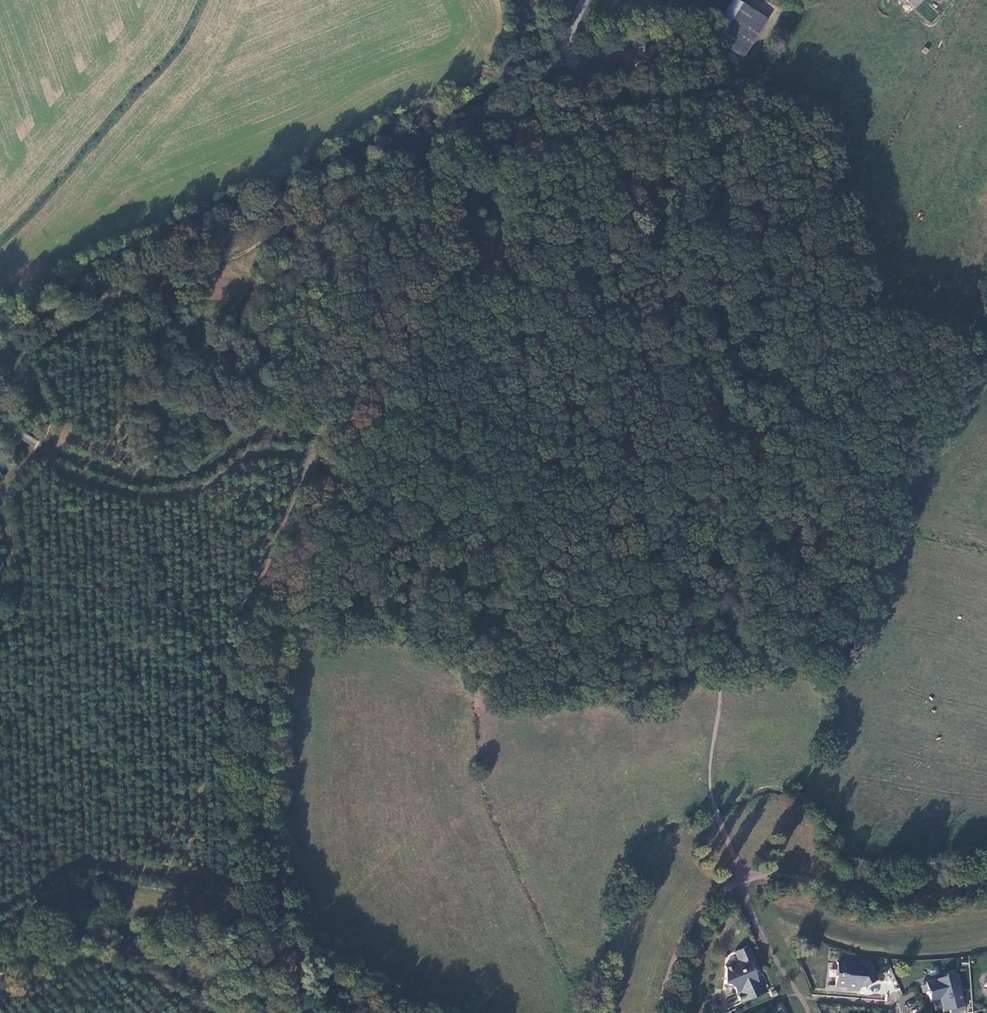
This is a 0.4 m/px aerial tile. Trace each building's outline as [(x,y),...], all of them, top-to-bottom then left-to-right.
[(709,37),(742,58),(767,20),(735,0),(732,0),(709,37)] [(914,8),(923,0),(906,0),(914,8)] [(936,15),(927,8),(921,15),(931,22),(936,15)] [(734,988),(740,1003),(767,992),(764,984),(759,984),(751,967),(754,961),(748,946),(737,950),(740,956),(739,960),(724,966),(725,968),(723,984),(729,984),(734,988)] [(836,976),(835,986),(846,987),(845,989),(859,990),(859,987),(864,985),(864,986),(878,979),(871,966),(839,963),(838,973),(836,976)] [(940,1000),(943,1011),(949,1010),(950,1012),(954,1012),(965,1010),(961,995),(959,994),(957,986),(959,985),(956,974),(946,974),(944,977),(937,979),(935,981),(933,980),(922,983),(921,986),(923,993),(928,992),(930,1000),(938,997),(940,999),(940,1000)]
